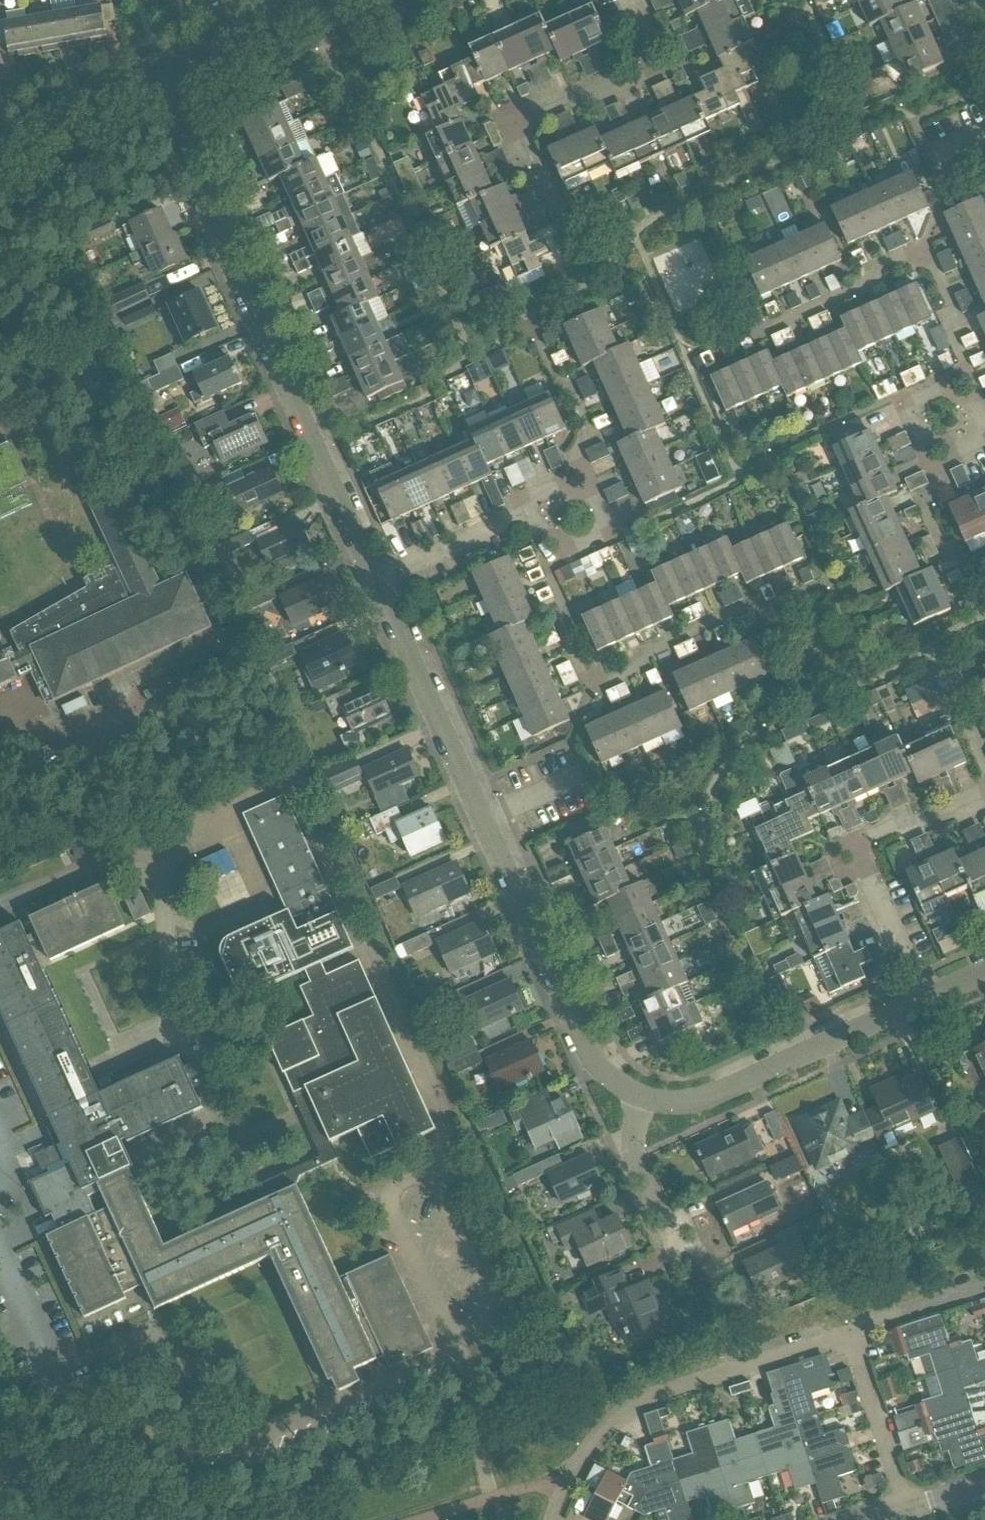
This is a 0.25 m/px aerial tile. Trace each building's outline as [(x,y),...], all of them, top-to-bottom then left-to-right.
[(464,12),(459,0),(448,0),(455,16),(464,12)] [(722,0),(679,0),(686,16),(698,11),(722,1),(721,0),(722,0)] [(755,13),(749,0),(722,0),(721,0),(722,1),(698,11),(708,34),(744,18),(755,13)] [(861,6),(870,26),(881,21),(881,22),(907,11),(906,9),(902,0),(875,0),(861,6)] [(907,11),(881,22),(890,41),(926,25),(917,5),(906,9),(907,11)] [(102,6),(78,10),(83,41),(91,39),(92,44),(108,41),(102,6)] [(593,6),(570,16),(586,52),(609,42),(593,6)] [(59,45),(67,43),(68,48),(84,45),(83,41),(78,10),(53,14),(59,45)] [(824,22),(832,18),(828,10),(820,14),(824,22)] [(786,19),(790,28),(802,22),(798,13),(786,19)] [(34,49),(35,49),(43,48),(44,52),(60,49),(59,45),(53,14),(29,19),(34,49)] [(664,14),(659,16),(657,25),(659,30),(669,25),(664,14)] [(541,16),(518,26),(534,61),(556,51),(546,27),(541,16)] [(546,27),(556,51),(561,63),(586,52),(570,16),(546,27)] [(744,18),(708,34),(719,58),(743,47),(743,48),(755,42),(744,18)] [(34,49),(29,19),(4,23),(10,53),(18,52),(19,57),(36,54),(35,49),(34,49)] [(674,31),(680,34),(686,31),(680,20),(671,25),(674,31)] [(952,28),(957,41),(967,37),(961,24),(952,28)] [(935,44),(926,25),(890,41),(899,61),(935,44)] [(518,26),(494,36),(510,71),(534,61),(518,26)] [(948,45),(957,41),(952,28),(942,32),(948,45)] [(510,71),(494,36),(469,47),(474,59),(485,82),(510,71)] [(926,79),(924,73),(944,64),(935,44),(899,61),(908,80),(916,76),(919,82),(926,79)] [(743,47),(719,58),(724,69),(713,74),(718,86),(730,81),(735,94),(746,89),(759,82),(743,48),(743,47)] [(428,50),(419,54),(425,67),(434,62),(428,50)] [(485,82),(474,59),(440,74),(445,86),(452,98),(464,93),(468,104),(480,99),(475,87),(485,82)] [(804,59),(787,67),(794,82),(811,74),(804,59)] [(676,74),(673,79),(676,86),(688,81),(683,71),(676,74)] [(399,77),(405,90),(415,86),(409,73),(399,77)] [(705,121),(706,120),(740,105),(743,112),(754,107),(746,89),(735,94),(730,81),(718,86),(713,74),(701,79),(706,91),(694,97),(695,98),(705,121)] [(283,89),(288,100),(317,87),(312,76),(283,89)] [(518,89),(522,98),(529,95),(532,90),(529,84),(518,89)] [(452,98),(445,86),(422,96),(438,132),(438,133),(461,122),(456,110),(468,104),(464,93),(452,98)] [(765,96),(770,108),(779,103),(774,92),(765,96)] [(706,120),(705,121),(695,98),(672,108),(688,143),(712,132),(706,120)] [(279,106),(242,122),(251,141),(293,122),(285,103),(279,106)] [(688,143),(672,108),(648,118),(664,154),(688,143)] [(664,154),(648,118),(624,129),(640,165),(664,154)] [(293,122),(251,141),(260,161),(308,139),(300,121),(294,124),(293,122)] [(438,133),(438,132),(427,137),(438,161),(472,146),(461,122),(438,133)] [(489,138),(500,133),(496,125),(491,123),(484,126),(489,138)] [(611,164),(600,140),(601,139),(595,127),(572,137),(589,174),(611,164)] [(640,165),(624,129),(601,139),(600,140),(611,164),(616,175),(640,165)] [(500,133),(489,138),(494,149),(501,146),(503,140),(500,133)] [(547,148),(564,185),(589,174),(572,137),(547,148)] [(218,144),(222,154),(234,148),(230,139),(218,144)] [(317,160),(308,139),(260,161),(269,181),(280,176),(317,160)] [(367,143),(356,148),(361,161),(372,156),(368,146),(367,143)] [(472,146),(438,161),(448,183),(482,169),(472,146)] [(325,156),(317,160),(280,176),(289,196),(326,180),(334,176),(325,156)] [(409,158),(395,164),(394,164),(400,177),(414,171),(410,160),(409,158)] [(239,159),(227,165),(231,174),(243,168),(239,159)] [(700,169),(705,181),(717,175),(711,163),(700,169)] [(492,192),(482,169),(448,183),(458,207),(471,201),(471,202),(492,193),(492,192)] [(517,172),(511,169),(504,172),(509,184),(520,179),(517,172)] [(930,192),(923,195),(912,172),(891,181),(908,218),(934,206),(939,195),(930,192)] [(526,190),(533,187),(534,182),(531,174),(521,179),(526,190)] [(676,179),(681,190),(682,189),(686,187),(690,185),(685,174),(676,179)] [(814,186),(808,174),(795,180),(800,193),(814,186)] [(326,180),(289,196),(298,216),(335,199),(334,199),(343,195),(345,194),(337,175),(334,176),(326,180)] [(425,194),(418,178),(404,184),(403,185),(410,200),(411,200),(425,194)] [(247,185),(253,197),(262,193),(256,181),(247,185)] [(891,181),(872,190),(889,227),(908,218),(891,181)] [(667,196),(661,184),(651,188),(657,201),(667,196)] [(253,197),(247,185),(238,189),(243,201),(253,197)] [(504,186),(492,192),(492,193),(471,202),(481,225),(515,210),(504,186)] [(628,200),(622,187),(612,192),(618,205),(628,200)] [(387,189),(379,192),(382,201),(391,197),(387,189)] [(889,227),(872,190),(853,198),(870,235),(889,227)] [(307,236),(353,216),(343,195),(334,199),(335,199),(298,216),(307,236)] [(633,212),(643,207),(637,195),(627,199),(633,212)] [(870,235),(853,198),(832,208),(848,245),(870,235)] [(984,221),(984,208),(981,199),(958,209),(955,202),(947,200),(943,210),(954,235),(984,221)] [(575,209),(581,222),(590,218),(584,205),(575,209)] [(388,212),(392,221),(401,217),(397,208),(388,212)] [(525,234),(515,210),(481,225),(492,249),(503,244),(525,234)] [(143,251),(173,238),(161,211),(123,228),(128,239),(136,235),(143,251)] [(277,225),(289,220),(285,211),(273,216),(277,225)] [(353,216),(307,236),(312,247),(290,257),(294,266),(306,260),(316,256),(352,239),(361,235),(353,216)] [(82,233),(87,243),(115,230),(110,220),(82,233)] [(293,229),(289,220),(277,225),(280,234),(293,229)] [(954,235),(963,254),(984,244),(984,221),(954,235)] [(804,234),(821,270),(842,261),(825,224),(804,234)] [(899,248),(908,244),(902,231),(893,236),(899,248)] [(361,260),(361,259),(373,254),(364,234),(361,235),(352,239),(316,256),(325,276),(361,260)] [(526,234),(525,234),(503,244),(518,279),(542,269),(536,258),(549,252),(544,240),(531,245),(526,234)] [(804,234),(785,243),(802,279),(821,270),(804,234)] [(899,248),(893,236),(883,240),(889,253),(899,248)] [(173,238),(143,251),(129,257),(134,267),(148,261),(154,276),(186,262),(175,237),(173,238)] [(383,242),(386,247),(397,242),(395,237),(383,242)] [(406,251),(414,248),(410,238),(402,241),(406,251)] [(802,279),(785,243),(766,251),(783,288),(802,279)] [(963,254),(971,274),(984,268),(984,244),(963,254)] [(868,263),(862,250),(852,254),(858,267),(868,263)] [(941,265),(954,259),(950,250),(937,256),(941,265)] [(463,251),(450,257),(455,267),(468,261),(463,251)] [(766,251),(745,261),(761,298),(783,288),(766,251)] [(410,270),(421,265),(418,258),(407,263),(410,270)] [(958,269),(954,259),(941,265),(946,275),(958,269)] [(310,269),(306,260),(294,266),(298,274),(310,269)] [(370,279),(361,260),(325,276),(334,295),(370,279)] [(971,274),(980,294),(984,292),(984,268),(971,274)] [(826,279),(831,292),(841,288),(835,275),(826,279)] [(370,279),(334,295),(342,314),(343,315),(369,303),(379,299),(370,279)] [(507,282),(481,293),(485,303),(511,292),(507,282)] [(811,301),(821,297),(815,284),(806,289),(811,301)] [(898,293),(913,328),(933,319),(917,284),(898,293)] [(142,286),(106,303),(111,315),(148,299),(142,286)] [(959,304),(971,298),(967,289),(954,295),(959,304)] [(200,291),(167,306),(185,343),(217,328),(200,291)] [(312,305),(324,300),(320,291),(308,296),(312,305)] [(801,306),(795,293),(786,297),(792,310),(801,306)] [(913,328),(898,293),(879,301),(895,336),(913,328)] [(971,298),(959,304),(963,313),(976,308),(971,298)] [(329,309),(324,300),(312,305),(316,314),(329,309)] [(150,301),(121,314),(126,326),(155,313),(150,301)] [(895,336),(879,301),(860,310),(876,344),(895,336)] [(781,315),(776,302),(766,306),(772,319),(781,315)] [(343,315),(342,314),(332,319),(341,339),(377,323),(369,303),(343,315)] [(574,347),(610,330),(601,310),(564,326),(574,347)] [(876,344),(860,310),(841,318),(846,329),(847,329),(858,353),(859,352),(876,344)] [(818,316),(824,329),(833,325),(827,312),(818,316)] [(824,329),(818,316),(808,320),(814,333),(824,329)] [(377,323),(341,339),(350,359),(386,343),(377,323)] [(781,332),(787,345),(797,341),(791,328),(781,332)] [(859,352),(858,353),(847,329),(846,329),(828,337),(844,372),(864,363),(859,352)] [(583,367),(594,362),(619,350),(619,349),(610,330),(574,347),(583,367)] [(556,331),(543,337),(547,346),(560,340),(556,331)] [(787,345),(781,332),(772,337),(778,349),(787,345)] [(961,339),(966,348),(978,343),(974,333),(961,339)] [(745,351),(755,347),(749,334),(739,338),(745,351)] [(844,372),(828,337),(810,346),(825,381),(844,372)] [(318,343),(323,354),(332,350),(327,338),(318,343)] [(536,343),(536,342),(527,346),(527,347),(532,358),(541,354),(536,343)] [(323,354),(318,343),(309,347),(314,358),(323,354)] [(386,343),(350,359),(359,380),(395,363),(386,343)] [(735,356),(729,343),(720,347),(726,360),(735,356)] [(603,381),(639,365),(630,344),(619,349),(619,350),(594,362),(603,381)] [(825,381),(810,346),(791,354),(807,389),(825,381)] [(565,351),(553,357),(557,366),(569,360),(565,351)] [(782,387),(783,386),(772,363),(773,362),(769,351),(749,360),(765,395),(782,387)] [(715,365),(710,352),(700,356),(706,369),(715,365)] [(954,366),(948,353),(939,357),(945,370),(954,366)] [(974,368),(984,363),(984,357),(983,353),(970,358),(974,368)] [(490,368),(500,364),(496,354),(486,359),(490,368)] [(807,389),(791,354),(773,362),(772,363),(783,386),(782,387),(787,398),(807,389)] [(159,375),(177,367),(171,355),(153,363),(159,375)] [(230,358),(194,374),(201,389),(190,394),(194,403),(205,398),(206,399),(242,383),(237,374),(239,373),(237,369),(235,369),(230,358)] [(476,363),(480,373),(490,368),(486,359),(476,363)] [(765,395),(749,360),(730,369),(746,403),(765,395)] [(404,383),(395,363),(359,380),(368,399),(378,394),(382,402),(407,390),(404,383)] [(612,401),(648,384),(639,365),(603,381),(612,401)] [(910,370),(916,383),(925,379),(920,366),(910,370)] [(177,367),(159,375),(147,380),(153,394),(183,380),(177,367)] [(746,403),(730,369),(711,378),(727,412),(746,403)] [(916,383),(910,370),(901,375),(907,388),(916,383)] [(581,391),(593,385),(589,375),(576,381),(581,391)] [(345,378),(336,382),(341,394),(350,390),(345,378)] [(341,394),(336,382),(327,386),(332,398),(341,394)] [(888,396),(883,383),(873,387),(879,400),(888,396)] [(620,421),(657,404),(648,384),(612,401),(620,421)] [(593,385),(581,391),(585,400),(598,394),(593,385)] [(530,402),(546,438),(566,429),(550,393),(530,402)] [(510,411),(526,447),(546,438),(530,402),(510,411)] [(629,439),(629,440),(655,429),(655,430),(666,425),(657,404),(620,421),(629,439)] [(187,427),(179,409),(160,418),(169,436),(187,427)] [(526,447),(510,411),(490,420),(507,456),(526,447)] [(255,414),(230,426),(224,412),(193,426),(205,450),(213,446),(221,462),(267,441),(255,414)] [(594,421),(598,431),(611,425),(607,415),(594,421)] [(843,468),(879,451),(870,431),(867,432),(860,418),(831,432),(837,446),(833,447),(843,468)] [(507,456),(490,420),(469,429),(474,440),(476,439),(487,465),(507,456)] [(627,465),(664,448),(655,430),(655,429),(629,440),(629,439),(618,444),(627,465)] [(898,437),(904,450),(912,446),(906,434),(898,437)] [(904,450),(898,437),(888,442),(893,454),(904,450)] [(496,509),(505,505),(487,465),(476,439),(474,440),(456,448),(473,485),(482,480),(496,509)] [(596,448),(601,460),(610,455),(605,442),(604,443),(595,447),(596,448)] [(548,461),(561,455),(557,446),(544,452),(548,461)] [(586,451),(592,464),(601,460),(596,448),(595,447),(586,451)] [(473,485),(456,448),(436,457),(453,494),(473,485)] [(636,485),(673,468),(664,448),(627,465),(636,485)] [(852,488),(888,471),(879,451),(843,468),(852,488)] [(565,465),(561,455),(548,461),(552,471),(565,465)] [(416,466),(433,503),(453,494),(436,457),(416,466)] [(509,479),(522,473),(517,464),(504,470),(509,479)] [(950,471),(954,480),(967,474),(963,465),(950,471)] [(433,503),(416,466),(397,475),(413,512),(433,503)] [(413,512),(397,475),(392,477),(388,469),(384,468),(374,472),(372,476),(376,484),(375,485),(392,521),(413,512)] [(673,468),(636,485),(645,505),(682,489),(673,468)] [(241,510),(282,493),(271,470),(230,487),(241,510)] [(888,471),(852,488),(860,506),(860,507),(886,496),(887,497),(898,492),(888,471)] [(929,485),(924,472),(914,476),(920,489),(929,485)] [(522,473),(509,479),(513,488),(526,483),(522,473)] [(19,679),(15,672),(38,661),(57,700),(212,627),(188,574),(162,586),(123,505),(151,492),(142,474),(88,499),(120,567),(116,569),(115,567),(86,581),(90,589),(9,627),(21,653),(16,655),(15,653),(9,656),(0,638),(0,688),(19,679)] [(967,474),(954,480),(959,490),(971,484),(967,474)] [(920,489),(914,476),(905,480),(910,493),(912,492),(920,489)] [(199,500),(225,489),(221,479),(195,491),(199,500)] [(623,483),(613,487),(619,500),(629,496),(623,483)] [(613,487),(604,491),(610,504),(619,500),(613,487)] [(984,531),(984,490),(970,497),(984,531)] [(860,507),(860,506),(849,511),(858,532),(895,515),(887,497),(886,496),(860,507)] [(966,543),(971,554),(984,548),(984,531),(970,497),(949,506),(966,543)] [(455,517),(467,511),(463,502),(450,507),(455,517)] [(909,521),(922,516),(917,506),(905,512),(909,521)] [(467,511),(455,517),(459,526),(472,520),(467,511)] [(895,515),(858,532),(867,552),(904,535),(895,515)] [(415,535),(428,529),(423,519),(410,525),(415,535)] [(310,547),(299,523),(257,542),(268,565),(276,562),(280,571),(300,562),(296,553),(310,547)] [(769,533),(785,567),(804,559),(789,524),(769,533)] [(428,529),(415,535),(419,544),(432,538),(428,529)] [(250,532),(218,546),(223,558),(255,544),(250,532)] [(751,541),(766,576),(785,567),(769,533),(751,541)] [(904,535),(867,552),(876,571),(913,555),(904,535)] [(922,551),(935,545),(931,535),(918,541),(922,551)] [(636,536),(627,540),(632,553),(642,549),(636,536)] [(732,550),(733,549),(728,538),(708,547),(724,582),(742,574),(743,573),(732,550)] [(743,573),(742,574),(747,585),(766,576),(751,541),(733,549),(732,550),(743,573)] [(935,545),(922,551),(926,560),(939,554),(935,545)] [(535,557),(531,547),(518,553),(522,563),(535,557)] [(724,582),(708,547),(690,555),(706,590),(724,582)] [(599,552),(605,565),(614,561),(608,548),(599,552)] [(605,565),(599,552),(590,557),(595,570),(605,565)] [(706,590),(690,555),(671,564),(687,599),(706,590)] [(913,555),(876,571),(886,592),(897,587),(896,586),(922,574),(921,573),(913,555)] [(482,593),(518,577),(509,558),(474,574),(482,593)] [(656,583),(658,583),(668,607),(669,607),(687,599),(671,564),(652,573),(656,583)] [(560,570),(566,583),(576,579),(570,566),(560,570)] [(980,566),(970,570),(975,582),(984,578),(984,577),(980,566)] [(545,577),(541,568),(528,574),(532,583),(545,577)] [(805,585),(814,580),(809,568),(799,573),(805,585)] [(905,606),(942,589),(932,568),(921,573),(922,574),(896,586),(897,587),(905,606)] [(964,580),(960,571),(947,576),(951,586),(964,580)] [(527,596),(518,577),(482,593),(491,612),(527,596)] [(785,594),(794,589),(789,577),(779,582),(785,594)] [(328,578),(280,598),(292,626),(340,605),(328,578)] [(639,591),(655,626),(674,617),(669,607),(668,607),(658,583),(656,583),(639,591)] [(761,590),(766,602),(776,598),(770,586),(761,590)] [(271,587),(245,599),(250,611),(277,599),(271,587)] [(729,591),(734,603),(743,599),(738,587),(729,591)] [(554,598),(550,589),(537,594),(541,604),(554,598)] [(942,589),(905,606),(915,626),(951,610),(942,589)] [(620,600),(636,635),(655,626),(639,591),(620,600)] [(734,603),(729,591),(719,596),(725,608),(734,603)] [(858,602),(854,592),(843,597),(848,607),(858,602)] [(537,618),(527,596),(491,612),(500,632),(525,621),(525,623),(537,618)] [(959,603),(964,613),(976,607),(972,598),(959,603)] [(636,635),(620,600),(602,608),(617,643),(636,635)] [(692,608),(697,620),(706,616),(701,604),(692,608)] [(617,643),(602,608),(582,617),(598,652),(617,643)] [(697,620),(692,608),(682,612),(688,624),(697,620)] [(735,622),(740,634),(750,629),(744,617),(735,622)] [(500,632),(488,637),(497,658),(534,641),(525,623),(525,621),(500,632)] [(543,637),(556,631),(552,622),(539,628),(543,637)] [(876,636),(871,626),(859,631),(864,642),(876,636)] [(724,627),(714,631),(720,643),(729,639),(724,627)] [(556,631),(543,637),(547,646),(560,641),(556,631)] [(345,634),(302,653),(315,683),(358,664),(345,634)] [(733,648),(750,684),(771,675),(754,638),(733,648)] [(684,644),(690,657),(699,652),(694,640),(684,644)] [(543,661),(534,641),(497,658),(507,678),(543,661)] [(292,644),(265,657),(269,667),(297,655),(292,644)] [(690,657),(684,644),(675,649),(680,661),(690,657)] [(714,657),(730,693),(750,684),(733,648),(714,657)] [(694,665),(710,702),(730,693),(714,657),(694,665)] [(543,661),(507,678),(516,698),(552,681),(543,661)] [(574,671),(570,662),(557,668),(561,677),(574,671)] [(710,702),(694,665),(673,675),(690,711),(710,702)] [(657,670),(647,674),(652,686),(662,682),(657,670)] [(566,687),(578,681),(574,671),(561,677),(566,687)] [(929,680),(919,684),(925,697),(935,693),(929,680)] [(552,681),(516,698),(525,718),(561,701),(552,681)] [(616,688),(621,701),(631,696),(625,684),(616,688)] [(154,688),(144,693),(148,700),(158,695),(154,688)] [(621,701),(616,688),(606,693),(612,705),(621,701)] [(350,689),(325,701),(333,719),(345,713),(354,732),(341,738),(347,750),(365,741),(361,732),(392,718),(379,689),(355,700),(350,689)] [(877,690),(868,694),(874,707),(883,703),(882,701),(877,690)] [(645,701),(662,737),(683,728),(666,691),(645,701)] [(883,703),(888,714),(897,710),(891,697),(882,701),(883,703)] [(325,701),(312,707),(316,715),(329,709),(325,701)] [(561,701),(525,718),(534,738),(556,728),(558,733),(568,737),(573,727),(561,701)] [(625,709),(642,746),(662,737),(645,701),(625,709)] [(839,707),(830,711),(835,724),(845,720),(839,707)] [(606,718),(623,755),(642,746),(625,709),(606,718)] [(928,739),(944,773),(966,763),(946,717),(934,723),(937,730),(927,735),(928,739)] [(580,730),(577,740),(586,744),(592,741),(602,764),(623,755),(606,718),(580,730)] [(807,722),(811,730),(820,726),(817,718),(816,718),(812,720),(807,722)] [(734,737),(731,730),(724,733),(727,740),(728,740),(734,737)] [(928,739),(904,749),(916,772),(915,772),(920,784),(944,773),(928,739),(927,735),(926,735),(928,739)] [(899,738),(876,748),(892,783),(915,772),(916,772),(904,749),(899,738)] [(772,751),(774,757),(777,756),(779,760),(780,759),(782,762),(784,761),(785,764),(789,762),(790,764),(795,762),(788,744),(787,744),(772,750),(772,751)] [(892,783),(876,748),(851,759),(867,794),(892,783)] [(408,752),(365,770),(376,794),(418,776),(408,752)] [(317,773),(328,796),(365,780),(354,756),(317,773)] [(867,794),(851,759),(829,769),(844,804),(867,794)] [(824,760),(800,771),(809,792),(821,815),(844,804),(829,769),(824,760)] [(759,800),(758,801),(768,825),(781,820),(788,832),(800,826),(805,837),(814,833),(808,820),(821,815),(809,792),(775,807),(770,795),(769,796),(759,800)] [(275,1053),(321,1157),(256,1187),(263,1202),(166,1247),(130,1168),(134,1167),(122,1141),(127,1139),(129,1143),(202,1109),(195,1093),(197,1092),(200,1091),(202,1088),(202,1086),(201,1084),(200,1081),(197,1080),(191,1083),(180,1060),(100,1096),(40,966),(31,945),(41,940),(50,961),(126,926),(107,884),(31,919),(36,929),(26,934),(21,924),(0,933),(0,1009),(61,1143),(35,1155),(46,1177),(31,1184),(47,1218),(53,1215),(61,1231),(48,1236),(86,1318),(128,1299),(126,1294),(145,1285),(156,1310),(272,1257),(329,1382),(333,1380),(339,1392),(361,1382),(355,1370),(384,1356),(390,1368),(434,1348),(391,1255),(340,1279),(298,1186),(296,1187),(300,1176),(339,1158),(332,1141),(358,1129),(371,1159),(436,1129),(360,961),(328,976),(322,964),(354,950),(285,796),(243,815),(287,912),(230,938),(226,942),(224,944),(222,947),(222,950),(221,953),(222,956),(223,958),(235,986),(237,989),(239,991),(243,993),(247,994),(251,994),(255,994),(306,971),(311,983),(301,987),(314,1016),(283,1031),(279,1033),(277,1036),(275,1039),(274,1042),(274,1046),(274,1050),(275,1053)] [(736,809),(741,821),(752,816),(757,829),(756,829),(757,830),(753,832),(757,843),(761,841),(772,864),(772,865),(796,854),(791,844),(805,837),(800,826),(788,832),(781,820),(768,825),(758,801),(757,799),(736,809)] [(397,808),(370,821),(377,835),(386,831),(392,843),(403,837),(411,855),(445,840),(431,809),(403,822),(397,808)] [(864,817),(867,823),(872,824),(879,821),(875,812),(864,817)] [(725,814),(723,814),(722,814),(721,815),(721,816),(720,817),(719,818),(719,819),(719,820),(719,822),(719,823),(720,824),(721,825),(721,826),(722,826),(723,827),(725,827),(726,827),(727,827),(728,827),(729,826),(730,826),(731,825),(732,824),(732,823),(732,822),(733,820),(732,819),(732,818),(732,817),(731,816),(730,815),(729,814),(728,814),(727,814),(726,814),(725,814)] [(578,865),(615,849),(605,828),(599,831),(593,818),(568,829),(574,843),(569,845),(578,865)] [(839,826),(829,831),(834,842),(840,839),(842,833),(839,826)] [(673,846),(681,843),(677,835),(669,839),(673,846)] [(679,861),(687,857),(681,844),(673,848),(679,861)] [(211,883),(236,871),(226,849),(201,861),(211,883)] [(615,849),(578,865),(587,885),(624,869),(615,849)] [(955,850),(931,861),(946,896),(970,885),(960,863),(961,863),(955,850)] [(961,863),(960,863),(970,885),(975,897),(984,892),(984,855),(984,852),(961,863)] [(772,864),(760,870),(771,893),(806,877),(796,854),(772,865),(772,864)] [(946,896),(931,861),(907,873),(922,907),(926,916),(951,905),(946,896)] [(404,887),(418,918),(471,894),(457,863),(404,887)] [(556,869),(561,881),(571,877),(565,865),(556,869)] [(624,869),(587,885),(597,906),(608,901),(607,900),(633,888),(632,887),(624,869)] [(403,890),(397,877),(372,889),(377,901),(403,890)] [(806,877),(771,893),(764,896),(775,921),(782,918),(794,913),(818,902),(806,877)] [(844,889),(841,882),(835,880),(829,883),(835,894),(844,889)] [(737,881),(724,886),(728,896),(741,891),(737,881)] [(633,888),(607,900),(608,901),(616,920),(652,903),(643,882),(632,887),(633,888)] [(851,900),(857,897),(859,891),(856,884),(846,889),(851,900)] [(135,921),(151,914),(138,887),(122,895),(135,921)] [(818,902),(794,913),(804,936),(841,920),(830,897),(818,902)] [(698,907),(706,925),(717,920),(708,902),(698,907)] [(652,903),(616,920),(625,939),(661,923),(652,903)] [(582,904),(573,908),(578,921),(588,917),(582,904)] [(578,921),(573,908),(564,912),(570,925),(578,921)] [(984,923),(984,921),(980,910),(972,915),(977,927),(984,923)] [(746,934),(753,931),(748,919),(740,923),(745,935),(746,934)] [(841,920),(804,936),(815,960),(850,945),(851,944),(841,920)] [(453,974),(498,954),(483,923),(438,943),(453,974)] [(661,923),(625,939),(634,959),(670,942),(661,923)] [(412,940),(406,927),(391,934),(397,947),(412,940)] [(938,944),(948,940),(942,928),(932,933),(938,944)] [(435,946),(429,934),(403,946),(408,958),(435,946)] [(603,949),(616,943),(612,934),(599,940),(603,949)] [(753,950),(753,951),(755,954),(756,957),(763,954),(772,950),(766,938),(758,942),(751,945),(750,945),(753,950)] [(643,979),(679,962),(670,942),(634,959),(642,979),(643,979)] [(616,943),(603,949),(607,958),(620,953),(616,943)] [(850,945),(815,960),(824,982),(837,976),(843,989),(866,978),(861,967),(872,962),(866,950),(855,955),(850,945)] [(651,998),(677,987),(677,988),(688,983),(679,962),(643,979),(651,998)] [(787,962),(774,967),(779,977),(791,972),(787,962)] [(620,990),(633,984),(629,975),(616,980),(620,990)] [(511,981),(467,1001),(481,1030),(524,1010),(511,981)] [(677,987),(651,998),(640,1002),(649,1023),(686,1006),(697,1002),(688,983),(677,988),(677,987)] [(633,984),(620,990),(624,999),(637,993),(633,984)] [(437,999),(433,991),(420,997),(424,1005),(437,999)] [(458,991),(433,1002),(437,1012),(463,1001),(458,991)] [(817,998),(806,1003),(810,1013),(821,1008),(817,998)] [(791,1014),(800,1009),(796,1000),(787,1004),(791,1014)] [(686,1006),(649,1023),(666,1059),(702,1042),(686,1006)] [(630,1009),(618,1014),(623,1024),(635,1018),(630,1009)] [(640,1029),(628,1034),(632,1044),(644,1038),(640,1029)] [(452,1041),(441,1046),(449,1064),(460,1059),(454,1046),(452,1041)] [(488,1062),(501,1091),(544,1071),(530,1042),(488,1062)] [(974,1050),(984,1073),(984,1045),(974,1050)] [(477,1054),(452,1065),(458,1076),(482,1065),(477,1054)] [(936,1112),(919,1075),(900,1084),(897,1079),(872,1091),(879,1107),(867,1113),(883,1148),(889,1145),(884,1136),(936,1112)] [(579,1130),(566,1101),(543,1111),(536,1098),(510,1109),(520,1130),(528,1127),(537,1149),(557,1140),(561,1149),(583,1140),(579,1131),(579,1130)] [(819,1164),(859,1146),(858,1144),(875,1137),(866,1116),(849,1124),(841,1106),(801,1124),(819,1164)] [(765,1117),(776,1143),(788,1137),(777,1112),(765,1117)] [(743,1130),(742,1128),(696,1149),(710,1180),(756,1159),(755,1157),(766,1152),(753,1125),(743,1130)] [(604,1185),(590,1155),(548,1174),(562,1204),(604,1185)] [(771,1168),(776,1179),(802,1167),(797,1156),(771,1168)] [(514,1176),(503,1182),(508,1192),(545,1175),(540,1165),(514,1176)] [(957,1183),(969,1188),(975,1173),(963,1168),(957,1183)] [(768,1182),(719,1205),(732,1234),(782,1211),(768,1182)] [(823,1214),(797,1226),(804,1241),(829,1230),(823,1214)] [(567,1251),(579,1246),(589,1268),(632,1248),(618,1216),(589,1229),(583,1216),(557,1228),(563,1241),(567,1251)] [(760,1295),(813,1271),(799,1240),(746,1264),(760,1295)] [(867,1275),(864,1267),(857,1270),(861,1278),(867,1275)] [(597,1290),(582,1296),(590,1313),(605,1307),(615,1329),(619,1327),(627,1347),(668,1329),(648,1284),(628,1293),(619,1274),(595,1285),(597,1290)] [(984,1314),(981,1306),(971,1309),(974,1317),(984,1314)] [(908,1362),(930,1355),(936,1375),(956,1369),(947,1341),(948,1341),(940,1316),(891,1331),(898,1355),(905,1353),(908,1362)] [(948,1341),(947,1341),(956,1369),(963,1390),(984,1383),(984,1359),(977,1362),(971,1341),(961,1344),(959,1337),(948,1341)] [(796,1422),(817,1416),(811,1396),(831,1389),(824,1367),(803,1374),(800,1364),(779,1371),(782,1380),(782,1381),(788,1401),(789,1401),(796,1422)] [(920,1392),(923,1402),(922,1402),(925,1411),(917,1414),(921,1426),(969,1410),(963,1390),(956,1369),(936,1375),(940,1386),(920,1392)] [(895,1389),(900,1387),(896,1374),(891,1376),(891,1378),(881,1381),(885,1392),(893,1389),(895,1389)] [(749,1382),(739,1386),(742,1394),(752,1391),(749,1382)] [(963,1390),(969,1410),(978,1438),(979,1438),(980,1438),(984,1436),(984,1383),(963,1390)] [(742,1394),(739,1386),(729,1389),(731,1397),(742,1394)] [(893,1389),(885,1392),(888,1402),(898,1399),(895,1389),(893,1389)] [(848,1406),(857,1403),(853,1393),(845,1395),(848,1406)] [(774,1428),(754,1435),(761,1456),(802,1443),(796,1422),(789,1401),(788,1401),(768,1408),(774,1428)] [(857,1403),(848,1406),(851,1416),(860,1413),(857,1403)] [(659,1420),(660,1420),(670,1417),(667,1409),(656,1412),(659,1420)] [(965,1467),(984,1461),(984,1453),(980,1438),(979,1438),(978,1438),(969,1410),(921,1426),(924,1437),(931,1435),(934,1445),(956,1438),(965,1467)] [(630,1474),(626,1482),(626,1483),(646,1493),(679,1482),(672,1461),(660,1420),(659,1420),(656,1412),(643,1416),(650,1439),(652,1439),(654,1444),(644,1447),(651,1468),(630,1474)] [(796,1422),(802,1443),(809,1463),(851,1450),(844,1429),(823,1436),(817,1416),(796,1422)] [(728,1421),(707,1427),(720,1469),(761,1456),(754,1435),(734,1441),(728,1421)] [(692,1455),(672,1461),(679,1482),(720,1469),(707,1427),(685,1434),(692,1455)] [(625,1437),(620,1447),(628,1451),(633,1441),(625,1437)] [(802,1443),(761,1456),(768,1477),(788,1471),(794,1492),(815,1485),(809,1463),(802,1443)] [(851,1450),(809,1463),(815,1485),(821,1505),(843,1499),(837,1478),(857,1471),(851,1450)] [(768,1477),(761,1456),(720,1469),(733,1511),(754,1504),(748,1484),(768,1477)] [(915,1462),(907,1465),(910,1475),(917,1473),(919,1472),(918,1471),(915,1462)] [(917,1473),(921,1484),(938,1479),(936,1472),(929,1468),(918,1471),(919,1472),(917,1473)] [(720,1469),(679,1482),(686,1503),(687,1503),(705,1497),(712,1518),(733,1511),(720,1469)] [(626,1482),(607,1472),(583,1518),(586,1519),(596,1519),(598,1518),(602,1519),(608,1519),(616,1503),(635,1513),(646,1493),(626,1483),(626,1482)] [(881,1474),(872,1477),(875,1487),(884,1485),(881,1474)] [(687,1503),(686,1503),(679,1482),(646,1493),(635,1513),(642,1517),(666,1509),(669,1519),(693,1519),(687,1503)] [(827,1505),(829,1512),(837,1509),(835,1502),(827,1505)]
